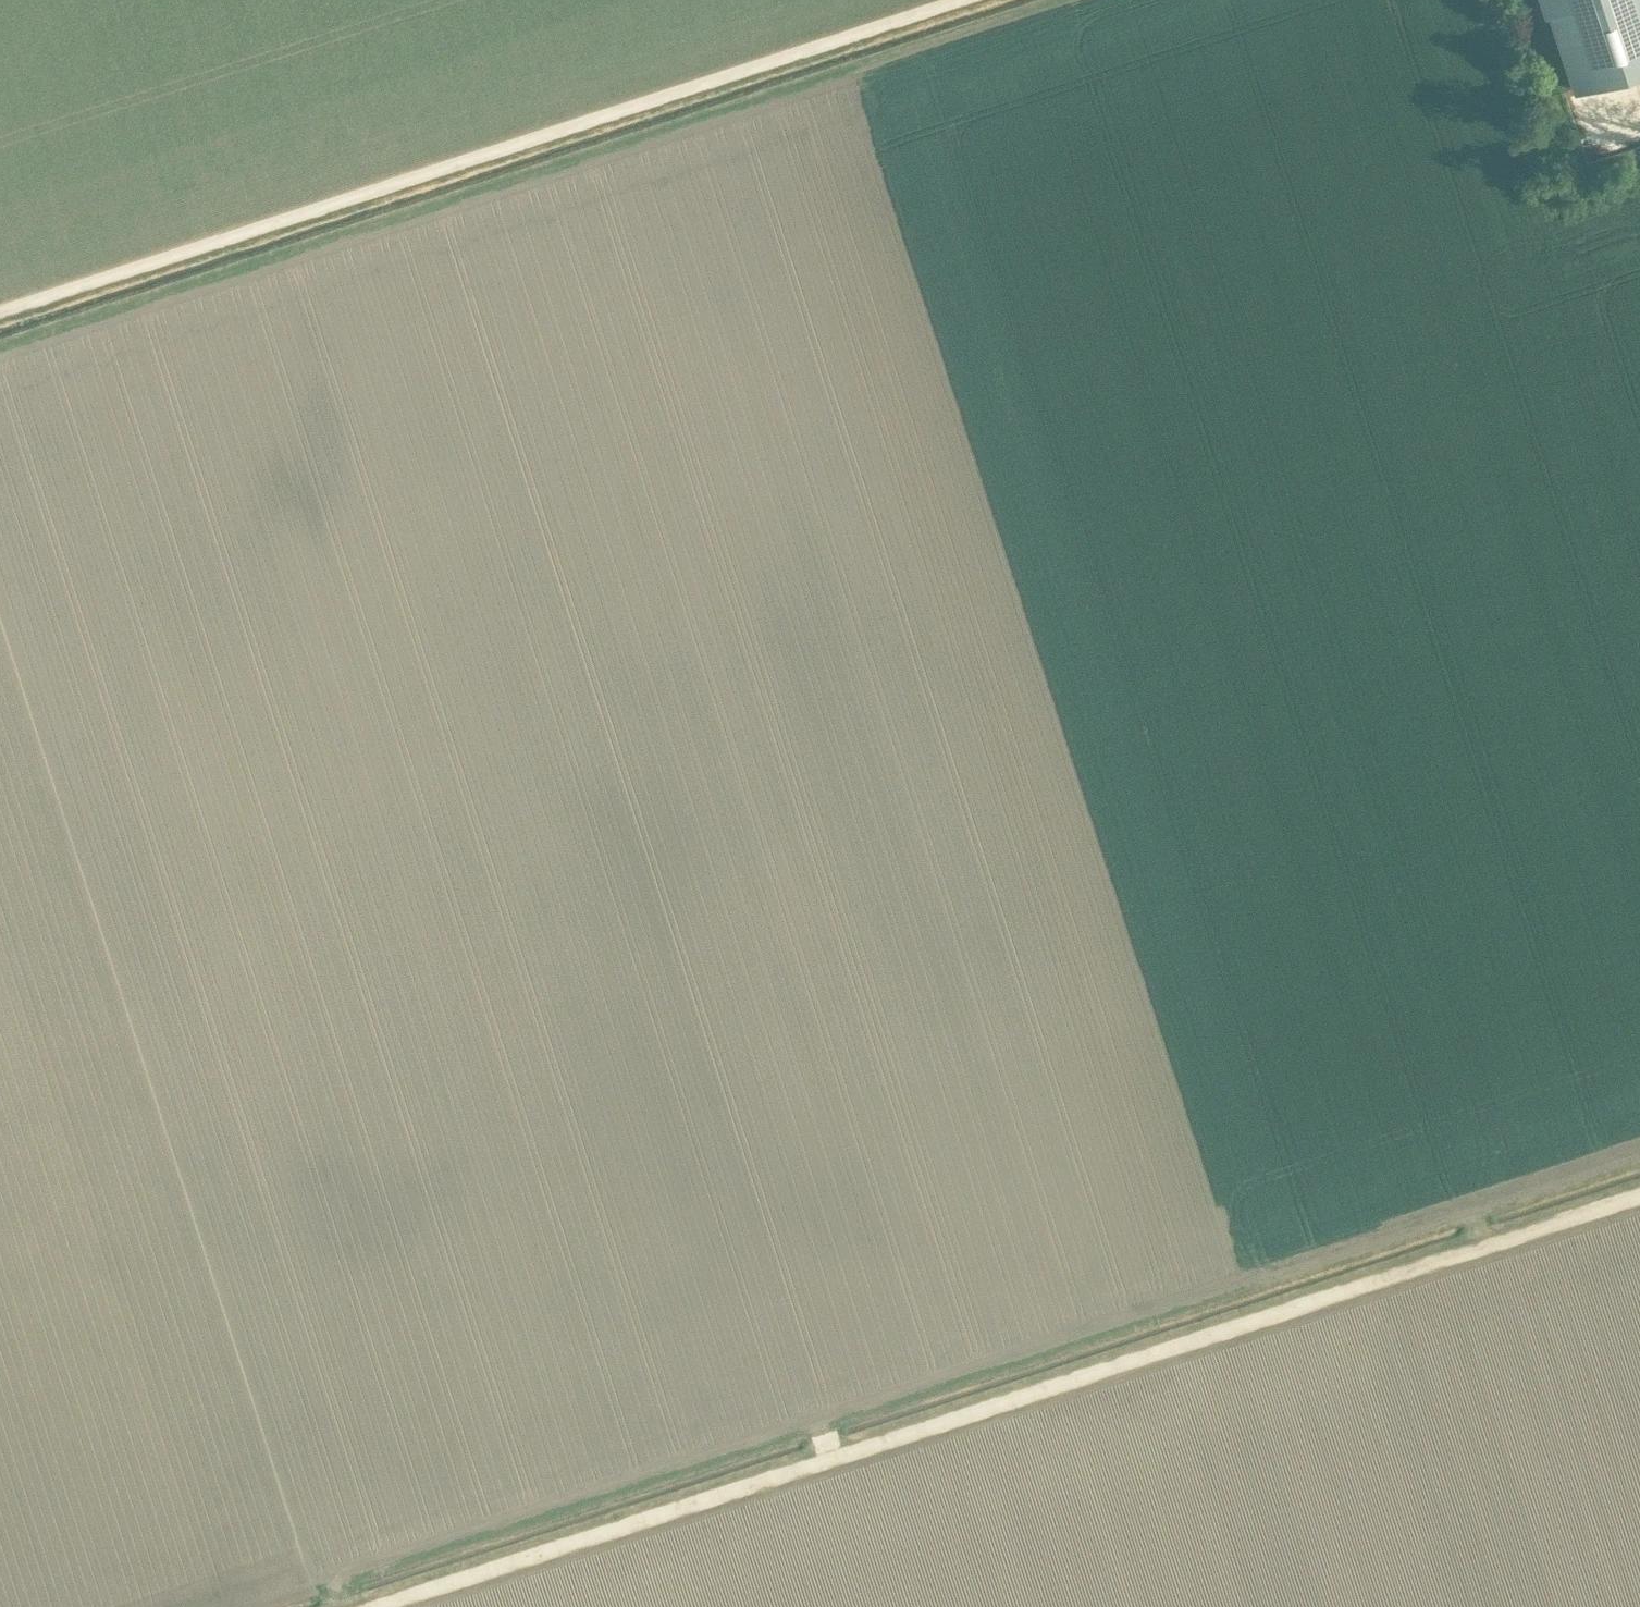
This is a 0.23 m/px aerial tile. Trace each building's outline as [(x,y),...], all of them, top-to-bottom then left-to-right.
[(1574,86),(1639,65),(1639,0),(1546,0),(1574,86)]
